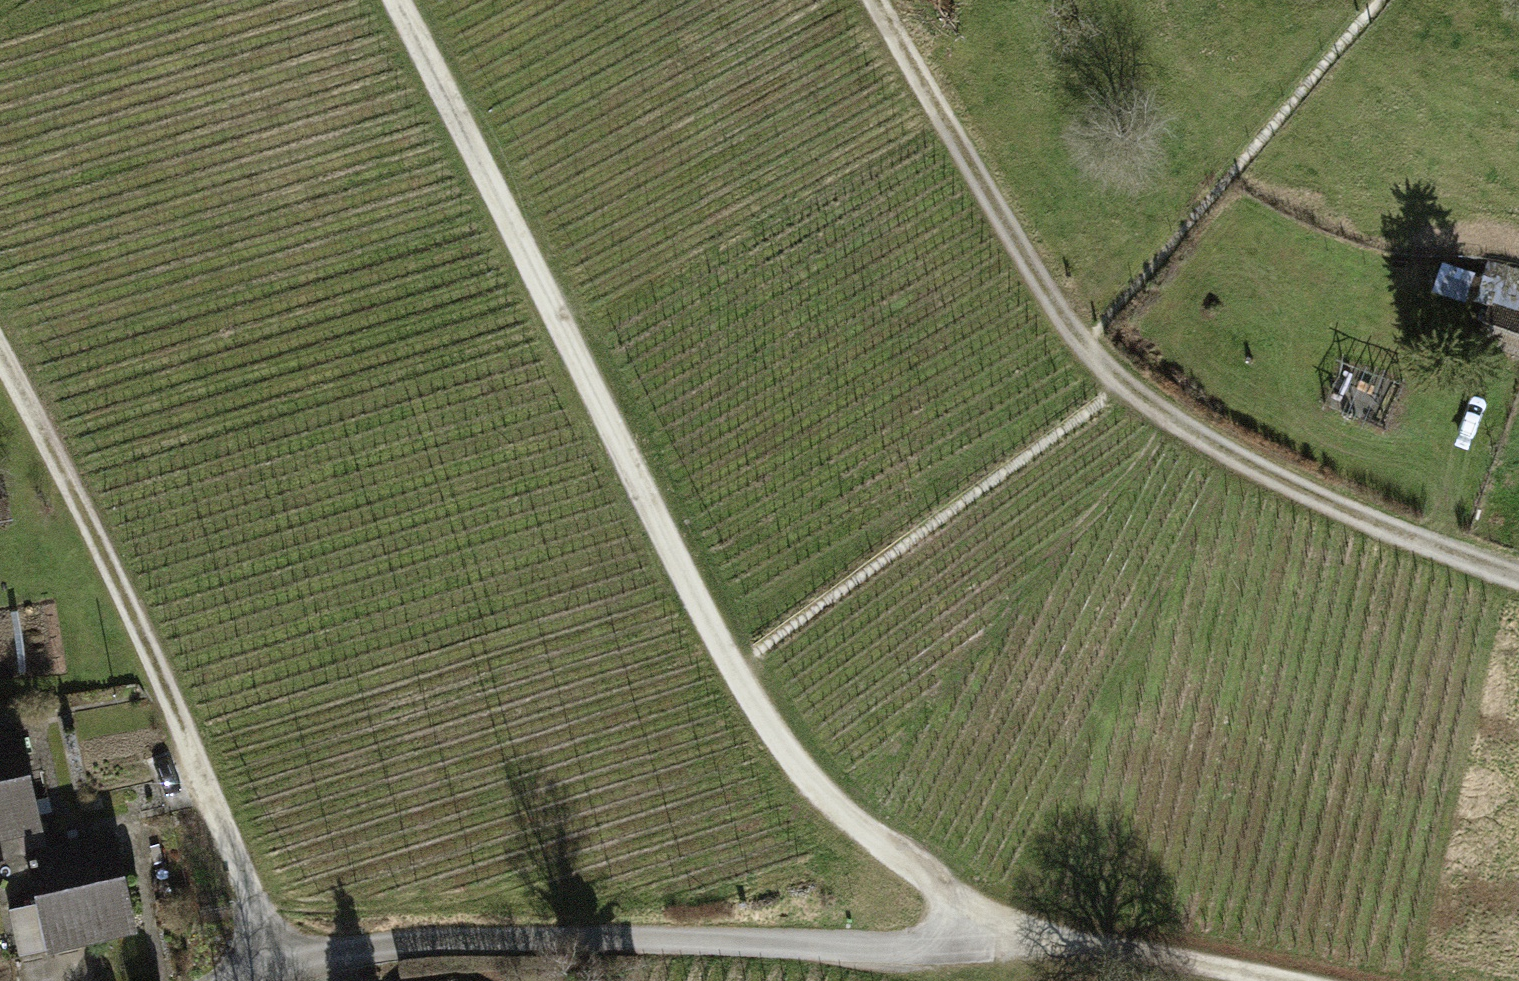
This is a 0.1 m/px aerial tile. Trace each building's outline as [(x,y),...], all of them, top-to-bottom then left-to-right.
[(1495,309),(1483,341),(1518,354),(1518,318),(1495,309)] [(0,736),(0,830),(37,823),(20,732),(0,736)] [(131,921),(112,834),(33,851),(53,938),(131,921)]
